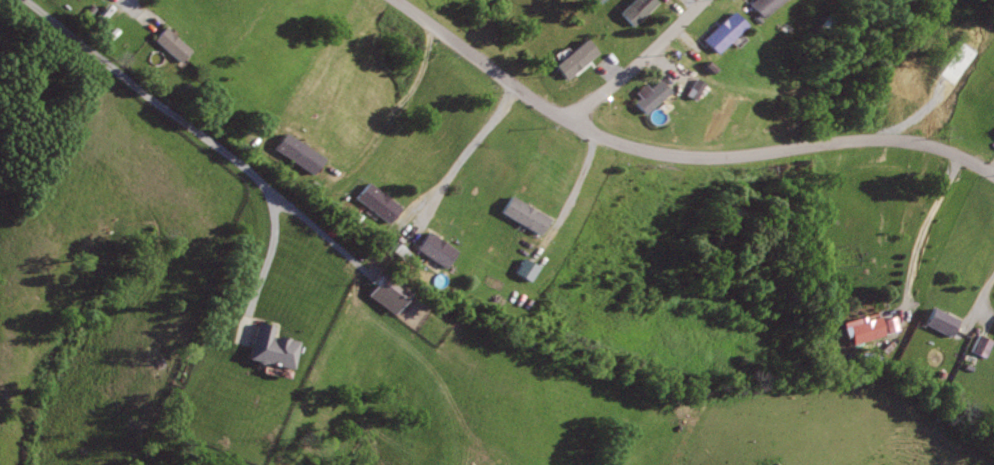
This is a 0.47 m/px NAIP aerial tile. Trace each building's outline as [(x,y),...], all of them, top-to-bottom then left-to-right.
[(618,13),(632,0),(656,0),(658,2),(631,27),(618,13)] [(750,3),(762,17),(782,0),(753,0),(750,3)] [(718,54),(748,25),(733,9),(703,38),(718,54)] [(179,63),(152,41),(164,27),(191,49),(179,63)] [(558,79),(591,55),(580,40),(547,63),(558,79)] [(709,60),(717,68),(711,75),(702,67),(709,60)] [(647,114),(673,91),(662,78),(652,87),(648,83),(638,92),(641,96),(636,101),(647,114)] [(310,173),(272,149),(282,133),(320,157),(310,173)] [(398,207),(363,182),(352,198),(387,223),(398,207)] [(542,234),(504,213),(513,196),(551,217),(542,234)] [(458,250),(429,230),(417,248),(446,267),(458,250)] [(407,250),(399,243),(392,250),(401,257),(407,250)] [(511,273),(526,281),(534,267),(519,259),(511,273)] [(389,314),(404,290),(376,273),(362,297),(389,314)] [(961,320),(934,306),(925,323),(952,337),(961,320)] [(886,336),(855,345),(848,324),(880,314),(886,336)] [(883,333),(894,330),(891,317),(880,320),(883,333)] [(257,320),(248,360),(294,370),(301,342),(292,340),(292,337),(286,336),(285,338),(275,336),(278,325),(257,320)] [(980,334),(972,351),(985,357),(992,340),(980,334)]
